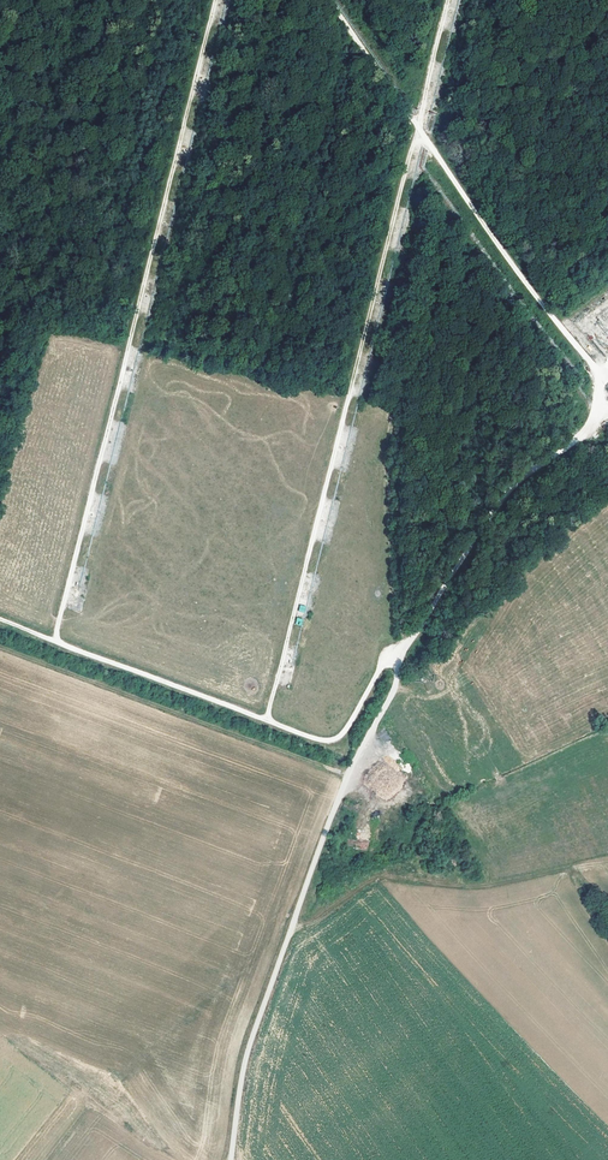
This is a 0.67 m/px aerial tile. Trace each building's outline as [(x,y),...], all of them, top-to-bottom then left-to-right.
[(75,600),(73,609),(81,611),(83,606),(79,605),(80,602),(75,600)]
